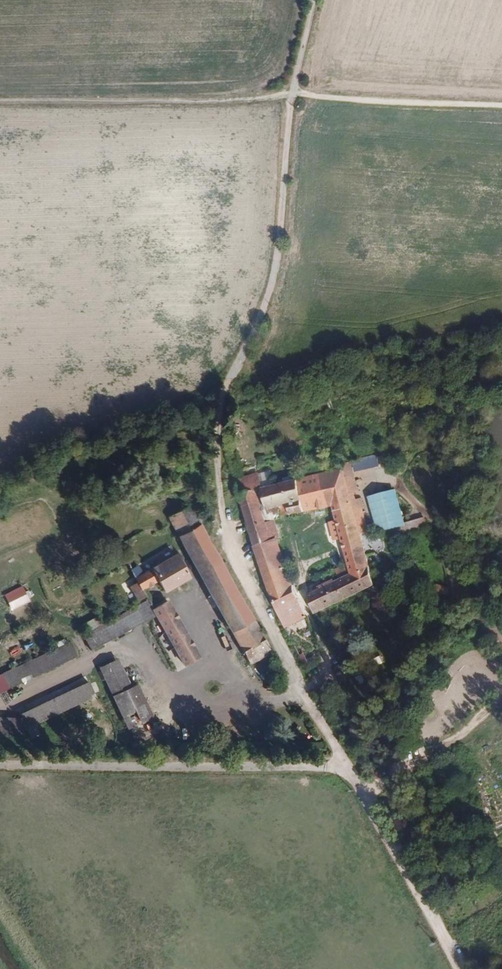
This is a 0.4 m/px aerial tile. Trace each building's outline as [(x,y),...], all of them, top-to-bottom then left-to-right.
[(354,472),(379,466),(376,454),(351,460),(354,472)] [(352,501),(343,468),(342,468),(328,471),(338,505),(352,501)] [(338,505),(328,471),(263,487),(268,510),(288,505),(291,516),(332,506),(338,505)] [(395,488),(367,496),(374,523),(368,525),(370,533),(396,526),(398,535),(427,527),(425,516),(404,522),(395,488)] [(279,538),(272,518),(266,518),(257,489),(240,495),(254,545),(279,538)] [(254,620),(200,522),(203,498),(168,516),(232,632),(254,620)] [(364,545),(352,501),(338,505),(332,506),(336,521),(329,522),(334,540),(341,539),(344,549),(364,545)] [(288,565),(279,538),(254,545),(263,573),(288,565)] [(366,565),(369,565),(364,545),(344,549),(347,562),(350,573),(366,565)] [(189,577),(176,554),(141,573),(138,567),(132,571),(142,588),(159,579),(165,591),(189,577)] [(316,612),(375,585),(369,565),(366,565),(350,573),(347,562),(334,568),(334,569),(337,580),(309,593),(308,593),(316,612)] [(306,617),(294,583),(269,591),(284,624),(306,617)] [(436,584),(434,590),(446,594),(448,587),(436,584)] [(450,588),(446,596),(438,593),(435,601),(450,607),(456,590),(450,588)] [(93,650),(157,615),(153,608),(148,598),(84,633),(93,650)] [(200,657),(168,600),(153,608),(157,615),(176,649),(183,661),(185,664),(200,657)] [(265,641),(254,620),(232,632),(244,652),(265,641)] [(9,688),(78,656),(71,640),(1,672),(9,688)] [(251,663),(271,652),(265,641),(244,652),(250,663),(251,663)] [(183,661),(176,649),(168,653),(175,666),(183,661)] [(133,686),(120,657),(99,667),(136,743),(161,731),(139,683),(133,686)] [(28,728),(96,696),(90,681),(20,713),(23,719),(28,728)] [(28,728),(23,719),(0,719),(0,732),(19,732),(28,728)] [(206,854),(200,858),(206,868),(212,864),(206,854)]
